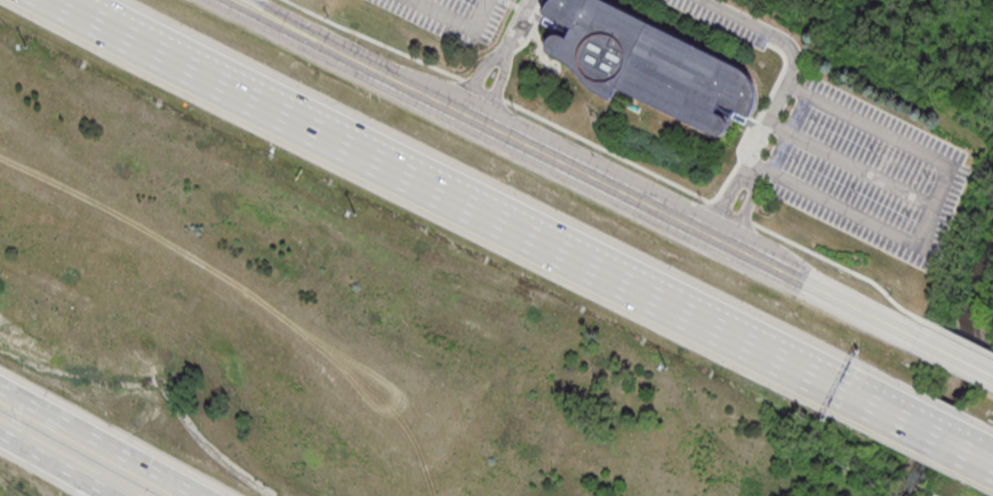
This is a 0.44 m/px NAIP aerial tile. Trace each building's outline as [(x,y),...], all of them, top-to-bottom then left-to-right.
[(549,2),(551,0),(606,0),(740,65),(748,70),(754,77),(759,86),(760,98),(757,107),(753,116),(725,102),(720,111),(726,115),(729,122),(728,127),(724,134),(717,135),(628,92),(621,90),(615,92),(612,99),(595,89),(585,80),(578,69),(570,62),(552,52),(547,46),(548,39),(553,34),(560,33),(568,37),(573,26),(543,11),(549,2)]
